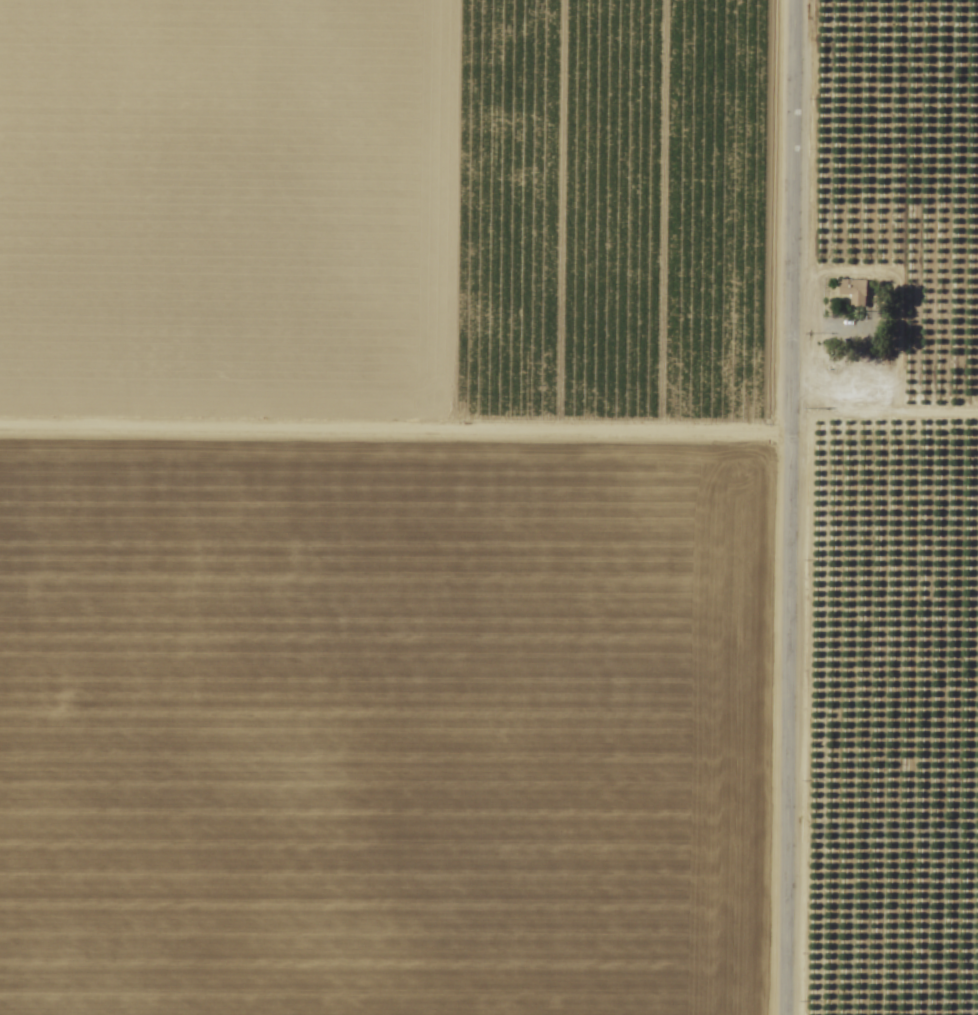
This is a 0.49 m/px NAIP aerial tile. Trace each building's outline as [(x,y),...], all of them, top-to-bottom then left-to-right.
[(865,281),(838,280),(838,297),(848,298),(848,306),(864,306),(865,281)]
